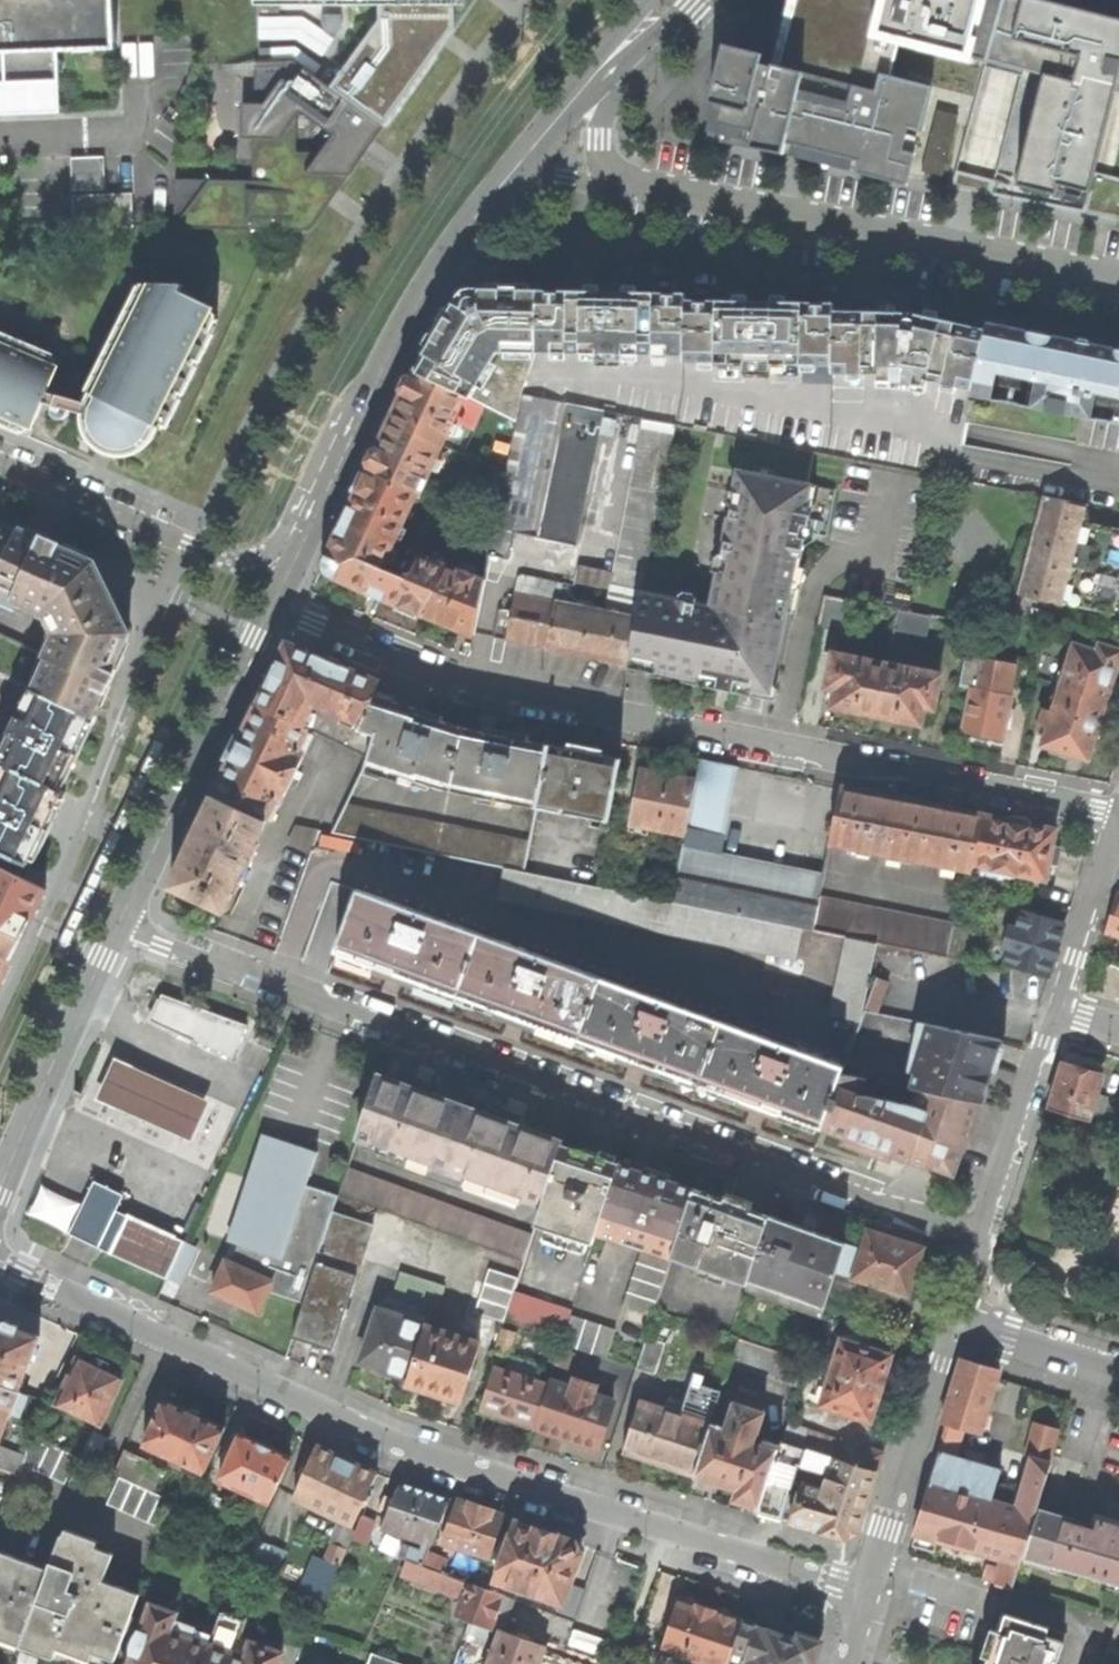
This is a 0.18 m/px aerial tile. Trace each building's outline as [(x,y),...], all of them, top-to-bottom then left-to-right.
[(115,28),(114,0),(0,0),(0,91),(60,88),(59,52),(116,49),(115,28)] [(378,4),(383,16),(333,89),(391,126),(483,0),(378,0),(378,4)] [(1003,0),(805,0),(792,57),(736,52),(711,140),(953,187),(957,171),(986,61),(1003,0)] [(1043,0),(1003,0),(986,61),(1022,70),(994,180),(957,171),(953,187),(1118,220),(1118,178),(1095,172),(1115,93),(1118,94),(1118,19),(1043,0)] [(358,173),(391,126),(333,89),(294,60),(259,61),(258,107),(247,107),(247,137),(255,138),(254,177),(197,175),(177,175),(177,234),(189,234),(314,233),(358,173)] [(75,157),(77,226),(136,225),(135,191),(109,192),(108,156),(75,157)] [(154,423),(164,428),(218,320),(217,318),(218,313),(215,311),(214,307),(180,290),(185,282),(143,281),(141,285),(139,284),(87,389),(90,391),(85,402),(93,406),(90,414),(90,419),(92,425),(94,432),(99,439),(105,444),(113,448),(122,449),(129,448),(136,445),(143,441),(147,436),(154,423)] [(454,306),(413,374),(466,399),(515,423),(520,395),(535,354),(595,355),(595,361),(622,361),(622,355),(683,356),(684,300),(684,293),(603,292),(477,290),(478,297),(469,303),(461,309),(454,306)] [(755,302),(684,300),(683,356),(683,362),(745,364),(745,370),(772,371),(772,364),(832,365),(834,312),(834,304),(755,302)] [(51,351),(60,327),(0,302),(0,424),(21,433),(22,431),(27,431),(30,428),(32,428),(43,401),(47,392),(59,365),(57,363),(57,358),(54,355),(54,353),(51,351)] [(896,312),(834,312),(832,365),(832,373),(877,375),(876,381),(900,383),(925,387),(928,382),(971,390),(984,330),(925,316),(922,328),(916,327),(916,324),(915,320),(910,318),(906,318),(902,321),(900,325),(896,325),(896,312)] [(984,330),(971,390),(970,395),(1118,423),(1118,349),(1083,342),(986,322),(984,330)] [(401,400),(390,422),(443,447),(466,399),(413,374),(401,400)] [(43,401),(90,414),(93,406),(85,402),(47,392),(43,401)] [(560,403),(520,395),(515,423),(494,528),(488,555),(508,559),(513,534),(532,539),(533,536),(560,403)] [(602,411),(560,403),(533,536),(575,544),(602,411)] [(493,636),(520,642),(628,663),(641,595),(676,425),(643,419),(609,588),(634,593),(629,619),(591,611),(593,603),(581,601),(580,608),(566,606),(570,588),(518,577),(514,594),(515,594),(512,611),(498,609),(493,636)] [(379,446),(368,469),(418,493),(421,494),(444,447),(443,447),(390,422),(379,446)] [(786,586),(792,587),(800,543),(796,537),(790,536),(791,532),(792,528),(807,531),(812,508),(803,506),(807,484),(774,477),(775,471),(757,467),(756,474),(738,470),(734,491),(737,492),(734,506),(731,505),(721,557),(724,557),(714,609),(641,595),(628,663),(627,665),(709,682),(708,688),(722,691),(741,694),(742,688),(759,691),(773,680),(789,598),(784,597),(786,586)] [(357,493),(345,520),(394,543),(418,493),(368,469),(357,493)] [(1118,613),(1118,527),(1078,520),(1082,502),(1040,495),(1010,614),(1050,621),(1054,603),(1057,604),(1057,601),(1118,613)] [(332,576),(370,594),(381,569),(394,543),(345,520),(333,544),(325,560),(326,569),(332,576)] [(16,536),(0,528),(0,569),(16,536)] [(16,536),(0,569),(0,592),(53,616),(59,630),(48,655),(0,632),(0,672),(35,688),(92,714),(113,670),(127,638),(129,632),(94,560),(19,529),(16,536)] [(397,605),(422,615),(445,566),(420,554),(412,571),(398,576),(381,569),(370,594),(397,605)] [(440,622),(472,635),(483,580),(445,566),(422,615),(440,622)] [(817,625),(854,631),(860,603),(823,596),(817,625)] [(873,637),(891,617),(880,607),(863,627),(873,637)] [(923,705),(932,707),(938,674),(916,671),(927,615),(896,609),(885,664),(875,713),(906,719),(919,722),(923,705)] [(1059,685),(1106,700),(1114,674),(1118,657),(1118,649),(1088,640),(1086,647),(1072,643),(1059,685)] [(286,643),(257,704),(303,726),(314,705),(361,724),(372,699),(379,681),(338,664),(286,643)] [(853,709),(875,713),(885,664),(833,654),(826,686),(835,687),(832,704),(853,709)] [(1010,694),(1015,664),(964,654),(958,685),(969,687),(960,730),(977,733),(1002,738),(1011,694),(1010,694)] [(1042,744),(1088,758),(1106,700),(1059,685),(1051,711),(1043,709),(1036,731),(1040,732),(1045,734),(1042,744)] [(92,714),(35,688),(22,716),(19,715),(12,730),(14,732),(0,761),(0,762),(6,765),(58,788),(75,752),(92,714)] [(429,717),(372,699),(361,724),(358,732),(375,737),(372,750),(367,763),(368,764),(366,771),(401,781),(403,775),(451,789),(463,728),(429,717)] [(236,748),(214,794),(265,819),(276,797),(281,799),(302,754),(298,751),(309,729),(303,726),(257,704),(236,748)] [(508,737),(463,728),(451,789),(536,806),(549,745),(508,737)] [(523,870),(594,885),(620,758),(584,752),(549,745),(536,806),(529,843),(523,870)] [(700,757),(695,780),(686,826),(726,834),(740,766),(720,762),(700,757)] [(58,788),(6,765),(0,778),(0,849),(31,864),(49,825),(64,792),(58,788)] [(641,769),(628,831),(683,842),(686,826),(695,780),(663,773),(641,769)] [(830,840),(929,859),(939,805),(896,797),(840,786),(830,840)] [(170,885),(223,911),(265,819),(214,794),(194,836),(170,885)] [(972,868),(973,864),(983,814),(958,809),(939,805),(929,859),(972,868)] [(502,866),(523,870),(529,843),(345,806),(331,832),(502,866)] [(973,864),(1044,877),(1054,828),(1019,821),(983,814),(973,864)] [(714,854),(715,849),(683,842),(680,854),(799,878),(800,872),(714,854)] [(801,868),(800,872),(799,878),(680,854),(671,900),(802,927),(812,929),(818,897),(823,873),(801,868)] [(796,960),(802,927),(671,900),(594,885),(523,870),(502,866),(494,896),(796,960)] [(0,869),(0,926),(22,936),(35,911),(45,889),(0,869)] [(397,973),(456,994),(479,932),(359,888),(335,951),(397,973)] [(1118,936),(1118,895),(1117,894),(1110,913),(1104,931),(1118,936)] [(954,923),(818,897),(812,929),(845,935),(878,942),(946,956),(953,925),(954,923)] [(1004,962),(1047,975),(1055,947),(1063,922),(1020,909),(1015,925),(1010,924),(1004,944),(1009,946),(1004,962)] [(967,928),(953,925),(946,956),(961,959),(967,928)] [(22,936),(0,926),(0,984),(12,959),(22,936)] [(578,1039),(601,976),(479,932),(456,994),(522,1019),(578,1039)] [(870,986),(878,942),(845,935),(832,1002),(863,1009),(865,1009),(870,986)] [(1118,999),(1118,967),(1096,960),(1087,990),(1118,999)] [(722,1020),(601,976),(578,1039),(648,1064),(700,1083),(722,1020)] [(887,983),(874,978),(870,986),(865,1009),(863,1009),(863,1010),(876,1012),(887,983)] [(232,1057),(234,1058),(249,1026),(162,994),(160,999),(158,998),(148,1021),(150,1022),(151,1023),(170,1031),(182,1036),(183,1037),(185,1038),(194,1042),(195,1040),(232,1057)] [(840,1072),(843,1064),(722,1020),(700,1083),(769,1109),(820,1127),(840,1072)] [(989,1072),(1000,1037),(925,1022),(911,1087),(919,1089),(979,1101),(989,1072)] [(137,1117),(192,1141),(210,1100),(154,1076),(115,1058),(97,1099),(137,1117)] [(1114,1102),(1115,1100),(1095,1094),(1100,1077),(1089,1074),(1062,1065),(1055,1086),(1048,1108),(1118,1129),(1118,1103),(1114,1102)] [(865,1144),(874,1148),(889,1101),(859,1095),(864,1077),(840,1072),(820,1127),(820,1128),(865,1144)] [(377,1073),(355,1139),(432,1167),(455,1100),(420,1088),(377,1073)] [(927,1165),(952,1173),(953,1169),(956,1166),(979,1101),(919,1089),(914,1106),(889,1101),(874,1148),(926,1166),(927,1165)] [(509,1119),(455,1100),(432,1167),(540,1206),(561,1145),(563,1138),(509,1119)] [(239,1302),(264,1316),(275,1293),(308,1305),(339,1211),(338,1194),(313,1185),(324,1151),(291,1142),(268,1135),(253,1176),(224,1257),(212,1290),(239,1302)] [(592,1155),(561,1145),(540,1206),(534,1225),(592,1243),(595,1232),(618,1163),(592,1155)] [(1053,1152),(1037,1147),(1033,1160),(1049,1165),(1053,1152)] [(652,1174),(618,1163),(595,1232),(640,1246),(669,1255),(670,1255),(693,1187),(652,1174)] [(338,1194),(414,1222),(423,1195),(347,1167),(338,1194)] [(93,1182),(69,1233),(86,1241),(109,1252),(127,1215),(116,1211),(124,1195),(108,1187),(95,1181),(94,1180),(93,1182)] [(81,1202),(41,1184),(27,1214),(68,1232),(81,1202)] [(723,1198),(693,1187),(670,1255),(699,1265),(696,1272),(725,1282),(727,1275),(747,1282),(748,1278),(768,1214),(750,1207),(753,1200),(736,1194),(726,1190),(723,1198)] [(414,1222),(521,1260),(530,1233),(423,1195),(414,1222)] [(337,1351),(378,1225),(339,1211),(308,1305),(297,1337),(337,1351)] [(808,1228),(768,1214),(748,1278),(824,1304),(825,1301),(844,1242),(808,1228)] [(109,1252),(165,1279),(183,1241),(127,1215),(109,1252)] [(861,1248),(844,1242),(825,1301),(852,1309),(862,1280),(908,1293),(913,1277),(922,1246),(867,1230),(861,1248)] [(650,1314),(669,1255),(640,1246),(621,1305),(650,1314)] [(475,1311),(503,1320),(517,1277),(488,1268),(475,1311)] [(392,1296),(433,1310),(441,1288),(400,1275),(392,1296)] [(569,1308),(515,1290),(506,1315),(561,1334),(569,1308)] [(384,1369),(409,1377),(426,1324),(429,1316),(396,1305),(393,1312),(377,1307),(360,1361),(384,1369)] [(560,1341),(604,1355),(613,1327),(570,1312),(560,1341)] [(17,1391),(38,1337),(16,1329),(17,1326),(10,1323),(4,1320),(3,1323),(0,1322),(0,1384),(17,1391)] [(460,1401),(479,1341),(426,1324),(409,1377),(407,1383),(441,1394),(460,1401)] [(494,1350),(507,1354),(514,1331),(501,1328),(494,1350)] [(881,1378),(888,1353),(866,1347),(867,1343),(864,1337),(848,1332),(843,1335),(834,1363),(833,1363),(828,1379),(829,1380),(821,1403),(868,1417),(876,1393),(877,1393),(879,1387),(882,1379),(881,1378)] [(653,1374),(662,1341),(644,1336),(634,1368),(653,1374)] [(729,1363),(798,1384),(806,1359),(738,1337),(729,1363)] [(567,1367),(572,1352),(558,1347),(554,1362),(567,1367)] [(63,1386),(55,1402),(99,1423),(120,1378),(107,1372),(110,1368),(108,1363),(100,1360),(95,1357),(92,1359),(90,1364),(76,1357),(69,1372),(68,1372),(61,1385),(63,1386)] [(532,1424),(545,1382),(535,1379),(537,1370),(535,1364),(515,1357),(510,1360),(506,1369),(494,1366),(480,1407),(508,1416),(532,1424)] [(944,1422),(981,1434),(1000,1370),(963,1359),(944,1422)] [(596,1384),(573,1376),(570,1387),(551,1381),(536,1426),(566,1436),(597,1446),(612,1400),(593,1395),(596,1384)] [(655,1460),(693,1473),(711,1421),(720,1390),(690,1381),(683,1403),(667,1398),(664,1407),(639,1399),(622,1449),(655,1460)] [(17,1391),(0,1384),(0,1437),(17,1391)] [(163,1398),(142,1443),(203,1472),(223,1426),(194,1413),(163,1398)] [(734,1498),(759,1506),(780,1443),(763,1438),(761,1443),(753,1440),(763,1408),(737,1400),(728,1426),(711,1421),(693,1473),(728,1484),(737,1487),(734,1498)] [(786,1422),(781,1438),(836,1456),(842,1439),(786,1422)] [(111,1438),(97,1432),(87,1454),(102,1460),(111,1438)] [(28,1434),(23,1453),(21,1465),(34,1471),(35,1470),(63,1483),(76,1457),(28,1434)] [(258,1443),(239,1434),(218,1479),(269,1502),(290,1457),(271,1449),(271,1442),(266,1440),(262,1438),(258,1443)] [(856,1531),(875,1469),(836,1456),(781,1438),(780,1443),(759,1506),(757,1512),(779,1518),(797,1462),(829,1472),(824,1489),(802,1482),(789,1521),(809,1527),(849,1538),(856,1531)] [(875,1469),(881,1452),(842,1439),(836,1456),(875,1469)] [(17,1475),(19,1475),(21,1465),(23,1453),(0,1445),(0,1468),(17,1475)] [(347,1459),(317,1446),(292,1496),(353,1523),(363,1503),(366,1504),(370,1495),(367,1494),(376,1473),(347,1459)] [(113,1473),(117,1476),(153,1492),(162,1471),(147,1464),(148,1460),(124,1449),(113,1473)] [(1002,1471),(942,1454),(925,1507),(916,1534),(918,1535),(914,1544),(936,1552),(939,1541),(1001,1559),(999,1566),(989,1563),(985,1578),(1015,1588),(1022,1566),(1020,1565),(1052,1463),(1033,1458),(1020,1506),(993,1498),(1002,1471)] [(5,1510),(17,1475),(0,1468),(0,1508),(5,1510)] [(160,1527),(172,1501),(153,1492),(117,1476),(105,1502),(160,1527)] [(387,1512),(380,1527),(424,1542),(422,1549),(406,1544),(402,1557),(423,1563),(428,1551),(450,1499),(422,1489),(399,1481),(393,1497),(385,1494),(379,1508),(387,1512)] [(486,1555),(500,1516),(480,1509),(458,1502),(444,1541),(449,1543),(448,1548),(454,1550),(456,1545),(486,1555)] [(1041,1508),(1026,1555),(1118,1583),(1118,1523),(1099,1517),(1097,1524),(1074,1517),(1041,1508)] [(374,1520),(362,1515),(354,1533),(351,1539),(365,1544),(374,1520)] [(555,1615),(573,1621),(584,1590),(570,1584),(581,1553),(575,1541),(556,1534),(555,1532),(546,1529),(535,1525),(533,1526),(515,1520),(495,1579),(560,1601),(555,1615)] [(346,1550),(351,1539),(354,1533),(338,1526),(309,1595),(322,1600),(343,1549),(346,1550)] [(114,1659),(139,1592),(104,1580),(113,1554),(96,1548),(98,1542),(65,1529),(63,1535),(61,1535),(50,1566),(46,1564),(46,1559),(46,1554),(42,1548),(45,1546),(39,1540),(35,1543),(30,1541),(25,1541),(18,1541),(13,1545),(10,1543),(5,1548),(3,1554),(0,1553),(0,1639),(28,1650),(53,1658),(56,1648),(90,1660),(93,1651),(114,1659)] [(261,1573),(272,1547),(258,1541),(247,1567),(261,1573)] [(446,1558),(428,1551),(423,1563),(441,1570),(446,1558)] [(502,1594),(407,1560),(400,1575),(464,1599),(459,1614),(490,1626),(498,1605),(505,1607),(506,1606),(509,1597),(502,1595),(502,1594)] [(707,1663),(728,1663),(743,1620),(743,1619),(716,1611),(717,1609),(707,1606),(698,1603),(697,1604),(680,1599),(663,1649),(666,1650),(662,1660),(673,1663),(678,1663),(681,1655),(707,1663)] [(213,1629),(196,1623),(195,1625),(174,1617),(175,1612),(150,1603),(141,1630),(138,1629),(132,1641),(130,1652),(132,1653),(128,1663),(201,1663),(213,1629)] [(508,1607),(506,1606),(505,1607),(498,1605),(490,1626),(499,1630),(500,1630),(508,1607)] [(282,1651),(239,1637),(245,1618),(220,1609),(213,1629),(201,1663),(277,1663),(282,1651)] [(1069,1632),(1010,1613),(1003,1616),(987,1663),(1059,1663),(1069,1632)] [(809,1662),(815,1663),(823,1640),(798,1632),(796,1638),(776,1631),(743,1620),(728,1663),(808,1663),(809,1662)] [(1108,1647),(1118,1650),(1118,1622),(1108,1647)] [(499,1630),(487,1663),(538,1663),(545,1646),(500,1630),(499,1630)] [(402,1663),(373,1653),(369,1663),(402,1663)]
